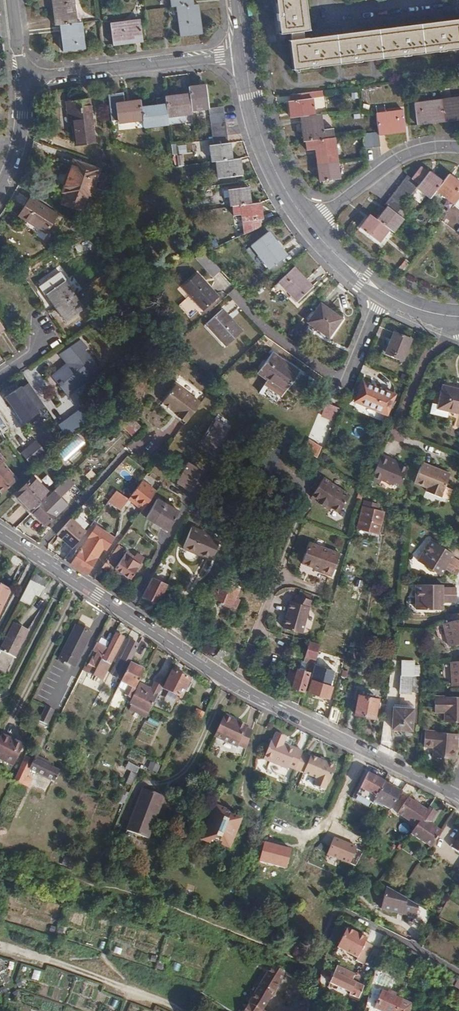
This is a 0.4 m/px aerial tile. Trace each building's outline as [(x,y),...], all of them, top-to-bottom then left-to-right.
[(55,23),(60,23),(64,49),(84,46),(82,20),(75,21),(73,0),(52,0),(55,23)] [(181,35),(202,33),(198,3),(193,3),(193,0),(171,0),(172,6),(177,6),(181,35)] [(280,35),(309,31),(306,0),(275,0),(280,35)] [(140,20),(111,23),(113,43),(143,39),(140,20)] [(290,41),(293,70),(458,50),(458,20),(290,41)] [(191,110),(207,108),(205,86),(187,88),(188,95),(155,99),(156,107),(140,108),(140,101),(123,103),(122,94),(107,96),(110,121),(116,121),(116,124),(142,121),(142,128),(159,126),(159,132),(168,131),(167,118),(191,116),(191,110)] [(317,149),(321,180),(341,178),(335,137),(326,138),(323,114),(315,115),(313,97),(326,96),(325,89),(291,93),(292,98),(291,101),(293,117),(303,116),(306,140),(307,140),(308,149),(317,149)] [(417,103),(420,124),(458,119),(458,98),(417,103)] [(88,99),(63,102),(66,122),(71,122),(74,147),(94,144),(88,99)] [(222,107),(207,108),(211,145),(209,146),(211,162),(215,162),(217,178),(241,175),(239,158),(231,159),(229,143),(226,143),(222,107)] [(380,129),(365,131),(367,146),(382,144),(381,135),(408,131),(405,110),(378,114),(380,129)] [(65,192),(61,203),(80,211),(84,199),(87,200),(98,170),(74,162),(63,191),(65,192)] [(363,229),(382,243),(392,229),(394,231),(404,218),(398,213),(418,188),(432,198),(437,190),(455,204),(458,199),(458,181),(449,174),(443,182),(422,166),(412,179),(407,176),(386,204),(389,206),(379,219),(374,215),(363,229)] [(247,188),(228,190),(230,206),(240,205),(243,227),(260,225),(260,219),(262,219),(260,203),(249,204),(247,188)] [(30,196),(18,213),(43,231),(56,214),(30,196)] [(267,230),(250,244),(267,267),(285,253),(267,230)] [(293,265),(270,287),(277,294),(284,287),(296,300),(312,285),(293,265)] [(56,268),(36,282),(41,290),(43,290),(62,317),(80,305),(61,277),(62,276),(56,268)] [(198,272),(184,285),(203,308),(218,295),(198,272)] [(321,302),(307,319),(327,335),(340,317),(321,302)] [(223,308),(208,322),(227,344),(243,331),(223,308)] [(413,334),(396,327),(393,334),(389,333),(382,350),(403,358),(413,334)] [(69,360),(51,372),(65,392),(98,369),(85,349),(87,348),(78,336),(61,348),(69,360)] [(258,370),(269,378),(270,375),(286,387),(299,370),(273,350),(258,370)] [(396,391),(364,379),(356,399),(389,412),(396,391)] [(178,413),(186,419),(201,399),(176,381),(163,398),(164,399),(164,400),(171,406),(172,404),(180,410),(178,413)] [(23,382),(3,396),(21,421),(41,407),(23,382)] [(439,383),(436,399),(432,398),(430,410),(457,416),(458,411),(458,387),(439,383)] [(133,415),(128,419),(135,427),(140,423),(133,415)] [(215,415),(203,436),(218,444),(230,424),(215,415)] [(36,440),(21,453),(32,466),(47,452),(36,440)] [(2,491),(19,477),(4,460),(6,458),(0,451),(0,489),(2,491)] [(382,452),(371,478),(380,483),(381,479),(399,488),(408,467),(390,459),(391,456),(382,452)] [(179,477),(193,485),(204,466),(190,458),(179,477)] [(422,462),(414,481),(427,487),(425,490),(440,496),(450,473),(430,465),(429,465),(422,462)] [(333,479),(323,472),(313,485),(316,487),(312,493),(318,498),(317,499),(330,508),(332,506),(339,511),(351,493),(333,480),(333,479)] [(22,499),(32,510),(47,496),(51,492),(34,474),(16,491),(24,498),(22,499)] [(144,476),(130,495),(144,506),(158,486),(144,476)] [(117,487),(108,498),(122,507),(130,495),(117,487)] [(160,495),(149,513),(171,526),(182,508),(160,495)] [(47,496),(32,510),(44,523),(59,509),(47,496)] [(384,503),(364,498),(357,525),(377,530),(384,503)] [(70,517),(56,532),(73,546),(85,530),(70,517)] [(81,547),(72,562),(79,567),(87,572),(104,546),(107,547),(114,536),(97,524),(89,536),(90,537),(84,547),(81,547)] [(222,537),(193,525),(185,544),(214,556),(222,537)] [(417,559),(439,573),(443,565),(455,572),(458,565),(458,559),(450,554),(451,552),(429,538),(417,559)] [(339,553),(309,540),(300,561),(313,567),(312,570),(329,577),(339,553)] [(120,541),(103,564),(107,567),(111,562),(113,563),(126,545),(120,541)] [(129,548),(117,565),(132,576),(147,555),(142,551),(139,555),(129,548)] [(31,579),(20,600),(30,605),(35,595),(41,597),(49,579),(36,572),(32,580),(31,579)] [(170,584),(153,575),(144,592),(161,600),(170,584)] [(213,584),(209,595),(237,606),(240,599),(236,597),(240,587),(233,584),(234,581),(228,578),(227,582),(219,579),(216,586),(213,584)] [(441,582),(416,582),(416,607),(443,607),(443,598),(456,598),(456,586),(441,584),(441,582)] [(289,599),(281,626),(300,631),(308,604),(312,600),(295,595),(291,600),(289,599)] [(443,622),(450,644),(458,641),(458,611),(451,614),(452,620),(443,622)] [(16,622),(0,656),(0,670),(9,674),(30,629),(16,622)] [(93,634),(79,626),(61,660),(64,661),(63,664),(71,669),(72,666),(76,668),(93,634)] [(86,667),(84,666),(81,671),(101,681),(123,638),(114,633),(107,647),(95,671),(86,667)] [(297,664),(291,685),(303,689),(306,680),(308,681),(309,677),(318,649),(319,644),(308,640),(303,657),(309,659),(306,667),(297,664)] [(120,680),(128,664),(138,645),(129,641),(112,675),(120,680)] [(91,657),(86,667),(95,671),(107,647),(96,642),(92,650),(97,652),(94,658),(91,657)] [(226,642),(217,653),(230,662),(238,650),(226,642)] [(322,650),(318,649),(309,677),(311,678),(308,690),(328,696),(334,679),(326,677),(326,678),(315,674),(322,650)] [(143,672),(128,664),(120,680),(120,681),(129,686),(126,693),(131,696),(143,672)] [(189,678),(172,669),(163,688),(181,697),(189,678)] [(413,674),(401,673),(399,691),(412,692),(413,674)] [(130,706),(127,710),(144,719),(164,682),(156,678),(150,690),(140,685),(130,703),(130,706)] [(349,710),(346,728),(356,733),(361,713),(375,716),(379,698),(358,694),(355,712),(349,710)] [(440,695),(440,709),(451,709),(451,719),(458,719),(458,694),(440,695)] [(319,697),(314,712),(324,717),(328,700),(319,697)] [(333,704),(329,719),(336,723),(340,707),(333,704)] [(53,711),(45,706),(37,721),(45,725),(53,711)] [(414,708),(394,706),(392,726),(413,728),(414,708)] [(236,719),(225,714),(214,736),(237,748),(239,745),(246,748),(251,730),(246,728),(247,727),(235,721),(236,719)] [(423,744),(434,745),(433,754),(455,756),(455,746),(458,746),(458,733),(458,732),(425,729),(423,744)] [(290,768),(297,771),(303,753),(304,750),(285,743),(286,738),(275,733),(264,761),(290,770),(290,768)] [(0,737),(0,758),(12,764),(22,744),(2,734),(0,737)] [(336,767),(303,753),(297,771),(318,779),(315,787),(326,791),(336,767)] [(25,756),(14,779),(22,784),(30,767),(35,769),(34,772),(53,782),(58,771),(49,767),(51,763),(33,755),(31,759),(25,756)] [(141,767),(127,762),(124,769),(130,772),(126,783),(133,785),(141,767)] [(375,800),(384,782),(385,780),(367,771),(356,792),(373,801),(374,799),(375,800)] [(403,792),(384,782),(375,800),(392,809),(403,792)] [(143,788),(121,842),(134,848),(139,836),(146,840),(153,823),(152,822),(162,796),(143,788)] [(397,813),(399,814),(409,798),(408,797),(397,813)] [(416,826),(426,810),(409,798),(399,814),(416,826)] [(238,827),(242,816),(226,809),(226,807),(215,802),(212,810),(216,812),(213,819),(209,817),(200,837),(210,841),(209,844),(218,848),(221,842),(230,846),(235,835),(232,834),(236,825),(238,827)] [(436,812),(429,806),(426,810),(416,826),(411,833),(432,846),(442,831),(429,823),(436,812)] [(356,841),(333,831),(327,846),(350,856),(356,841)] [(417,916),(419,903),(385,884),(381,910),(417,916)] [(347,928),(337,946),(357,957),(355,961),(361,965),(372,945),(366,942),(367,939),(347,928)] [(261,1010),(283,970),(271,963),(243,1010),(263,1010),(261,1010)] [(354,973),(337,965),(334,970),(329,982),(353,993),(352,995),(358,998),(363,986),(351,980),(354,973)] [(451,974),(448,981),(458,988),(458,979),(451,974)] [(384,992),(377,1009),(381,1010),(411,1010),(412,1005),(384,992)]
